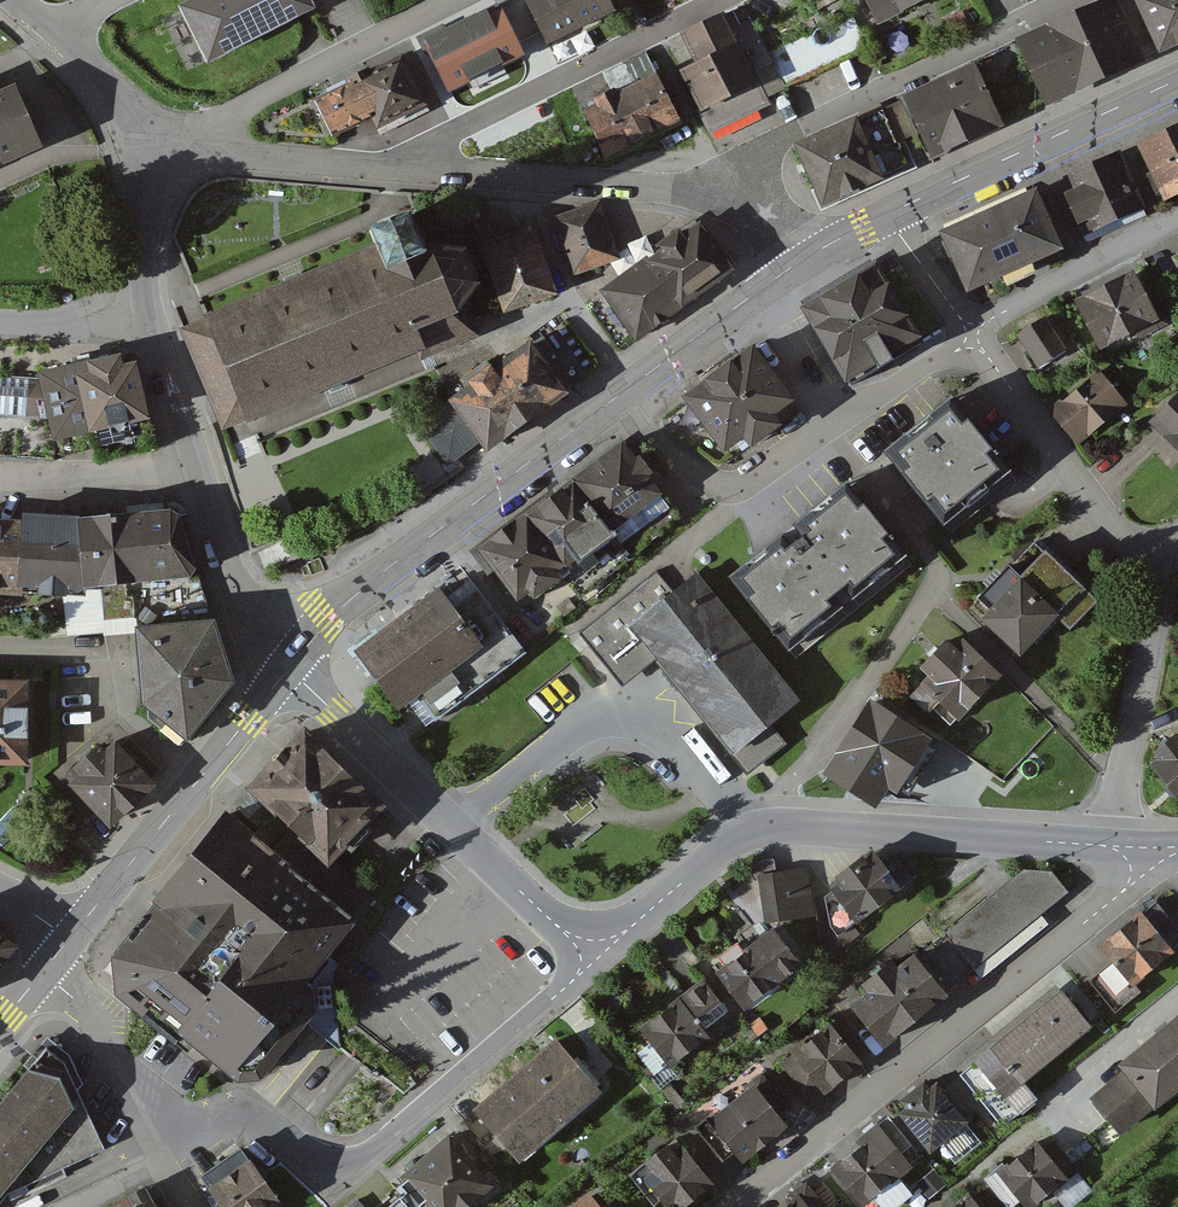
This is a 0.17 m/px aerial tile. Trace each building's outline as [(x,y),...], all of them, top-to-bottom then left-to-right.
[(207,61),(315,5),(312,0),(184,0),(177,3),(207,61)] [(610,0),(534,0),(530,2),(552,44),(616,11),(610,0)] [(882,21),(923,0),(871,0),(882,21)] [(1162,52),(1177,45),(1177,0),(1138,0),(1162,52)] [(1145,61),(1117,1),(1022,45),(1050,105),(1145,61)] [(525,54),(501,10),(430,48),(454,92),(525,54)] [(760,82),(726,15),(671,42),(704,109),(760,82)] [(680,120),(647,55),(605,76),(615,94),(584,110),(608,157),(680,120)] [(423,105),(400,62),(318,106),(334,135),(372,114),(379,128),(423,105)] [(1003,122),(975,69),(907,104),(935,158),(975,137),(1003,122)] [(43,145),(15,81),(0,88),(0,164),(43,145)] [(884,179),(857,121),(797,148),(824,206),(856,192),(884,179)] [(1142,149),(1168,200),(1177,195),(1177,131),(1142,149)] [(1148,209),(1124,157),(1062,185),(1086,237),(1148,209)] [(940,229),(970,294),(1060,254),(1031,188),(940,229)] [(623,263),(602,207),(558,223),(579,279),(623,263)] [(193,328),(180,333),(223,434),(235,429),(420,350),(423,358),(470,338),(459,313),(482,282),(469,252),(431,247),(418,215),(372,235),(378,249),(193,328)] [(735,271),(702,227),(600,301),(633,345),(735,271)] [(560,299),(536,236),(486,255),(510,317),(560,299)] [(923,341),(879,266),(808,309),(853,383),(923,341)] [(1163,326),(1137,277),(1085,305),(1111,354),(1163,326)] [(1074,352),(1052,319),(1021,340),(1044,373),(1074,352)] [(600,374),(565,326),(455,405),(483,443),(491,454),(600,374)] [(789,400),(757,355),(708,389),(688,403),(729,463),(798,415),(789,400)] [(122,363),(38,381),(0,379),(0,419),(47,421),(53,450),(90,446),(150,430),(137,373),(124,375),(122,363)] [(1128,409),(1102,377),(1056,414),(1083,446),(1128,409)] [(1014,480),(950,402),(885,455),(949,533),(1014,480)] [(483,443),(455,405),(421,429),(448,466),(483,443)] [(1155,430),(1177,453),(1177,407),(1155,430)] [(670,505),(625,445),(478,553),(523,614),(670,505)] [(903,552),(857,492),(769,561),(743,581),(789,640),(903,552)] [(184,511),(82,519),(87,589),(129,582),(138,620),(140,629),(218,624),(215,613),(201,569),(184,511)] [(87,589),(82,519),(27,517),(26,528),(21,589),(87,589)] [(21,589),(26,528),(0,525),(0,594),(20,595),(21,589)] [(1100,605),(1046,549),(983,612),(1024,654),(1058,620),(1071,633),(1100,605)] [(674,593),(658,574),(580,636),(624,691),(661,662),(750,772),(785,744),(770,726),(802,701),(699,573),(674,593)] [(460,613),(445,593),(362,653),(402,707),(418,695),(437,722),(526,657),(482,596),(460,613)] [(218,624),(140,629),(146,703),(189,740),(233,678),(218,624)] [(1001,675),(957,637),(918,681),(962,719),(1001,675)] [(30,684),(0,684),(0,763),(31,763),(30,684)] [(917,746),(868,715),(830,773),(879,804),(917,746)] [(1010,782),(935,730),(915,758),(931,769),(922,782),(953,803),(963,788),(992,807),(1010,782)] [(387,811),(306,735),(251,792),(331,869),(387,811)] [(153,785),(110,738),(66,778),(110,825),(131,806),(153,785)] [(1154,762),(1177,792),(1177,743),(1154,762)] [(356,921),(230,818),(115,958),(118,985),(238,1079),(264,1076),(318,1010),(318,988),(308,980),(356,921)] [(855,921),(856,922),(902,887),(882,861),(872,847),(834,876),(838,881),(829,888),(831,890),(855,921)] [(882,861),(902,887),(913,878),(893,852),(882,861)] [(1054,873),(1027,870),(919,957),(948,995),(1069,893),(1054,873)] [(760,875),(737,898),(759,927),(766,922),(817,918),(810,871),(760,875)] [(837,935),(855,921),(831,890),(824,896),(831,926),(837,935)] [(1160,903),(1105,949),(1116,963),(1094,981),(1120,1012),(1142,995),(1135,987),(1177,952),(1177,925),(1160,903)] [(744,1009),(801,964),(771,926),(714,972),(744,1009)] [(0,936),(0,965),(14,947),(0,936)] [(948,995),(919,957),(902,971),(896,963),(867,986),(873,994),(856,1007),(887,1047),(950,998),(948,995)] [(702,977),(638,1027),(671,1068),(734,1017),(702,977)] [(1093,1028),(1065,993),(960,1074),(1004,1130),(1040,1102),(1024,1082),(1093,1028)] [(1091,1096),(1125,1137),(1177,1093),(1177,1023),(1091,1096)] [(864,1063),(833,1028),(797,1059),(828,1095),(864,1063)] [(602,1092),(558,1043),(480,1112),(523,1161),(602,1092)] [(48,1044),(0,1104),(0,1197),(110,1143),(66,1056),(48,1044)] [(968,1124),(936,1084),(900,1113),(932,1153),(968,1124)] [(786,1124),(753,1086),(712,1122),(744,1159),(786,1124)] [(903,1175),(872,1138),(835,1169),(867,1206),(903,1175)] [(452,1139),(406,1177),(431,1206),(464,1206),(491,1186),(452,1139)] [(683,1143),(642,1176),(667,1206),(683,1206),(715,1181),(683,1143)] [(1040,1144),(997,1179),(1020,1206),(1040,1206),(1071,1182),(1040,1144)] [(243,1148),(216,1167),(205,1175),(223,1200),(228,1206),(286,1206),(243,1148)] [(933,1169),(916,1183),(928,1199),(946,1184),(933,1169)] [(145,1185),(126,1195),(132,1206),(130,1206),(157,1206),(145,1185)] [(811,1189),(789,1206),(826,1206),(811,1189)] [(591,1195),(577,1206),(601,1206),(591,1195)] [(358,1198),(348,1206),(366,1206),(358,1198)] [(974,1198),(963,1206),(981,1206),(974,1198)]
